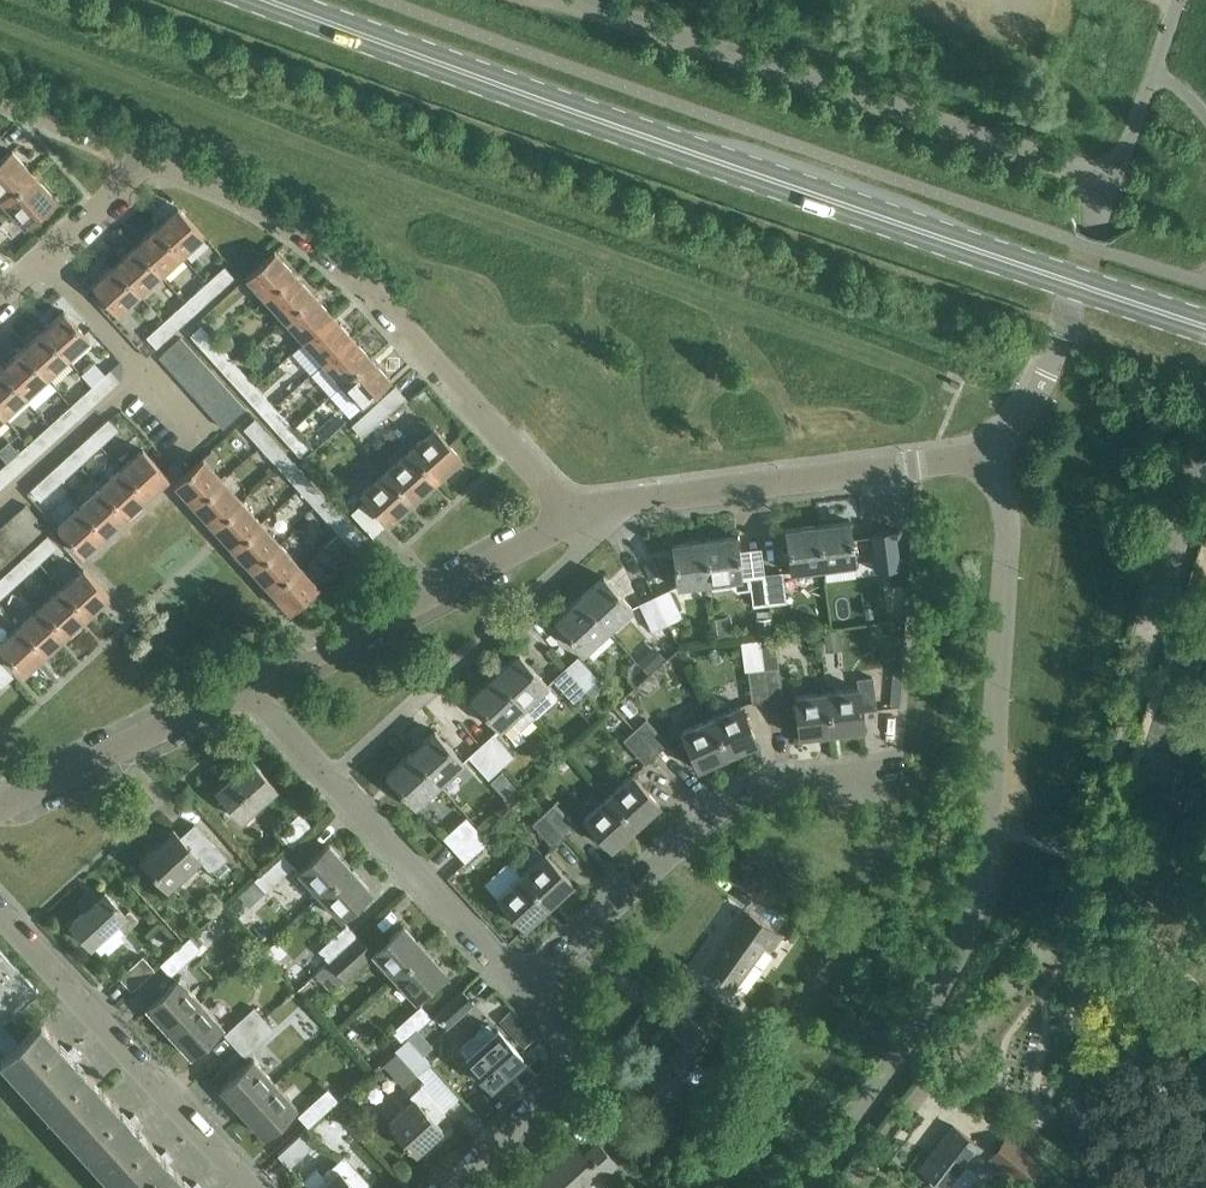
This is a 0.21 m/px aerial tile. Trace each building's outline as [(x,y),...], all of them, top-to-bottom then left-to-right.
[(31,173),(10,149),(0,158),(0,200),(1,201),(31,173)] [(31,173),(1,201),(22,225),(53,196),(31,173)] [(154,226),(180,254),(201,234),(176,206),(154,226)] [(159,273),(180,254),(154,226),(133,245),(159,273)] [(138,292),(159,273),(133,245),(112,264),(138,292)] [(264,299),(292,273),(272,251),(244,277),(264,299)] [(116,312),(138,292),(112,264),(90,284),(116,312)] [(205,282),(215,293),(234,275),(224,264),(205,282)] [(283,319),(311,294),(292,273),(264,299),(283,319)] [(194,312),(215,293),(205,282),(184,301),(194,312)] [(302,340),(330,315),(311,294),(283,319),(302,340)] [(173,331),(194,312),(184,301),(171,311),(166,305),(158,312),(164,319),(163,320),(173,331)] [(40,329),(66,357),(88,337),(62,309),(40,329)] [(320,361),(349,335),(330,315),(302,340),(320,361)] [(147,356),(173,331),(163,320),(146,335),(141,330),(131,338),(147,356)] [(205,352),(217,341),(200,322),(188,334),(205,352)] [(44,376),(66,357),(40,329),(19,348),(44,376)] [(339,382),(368,356),(349,335),(320,361),(339,382)] [(166,366),(189,346),(180,336),(157,356),(166,366)] [(224,373),(236,362),(217,341),(205,352),(224,373)] [(175,376),(198,356),(189,346),(166,366),(175,376)] [(44,376),(19,348),(0,365),(0,370),(23,395),(44,376)] [(184,386),(207,366),(198,356),(175,376),(184,386)] [(368,356),(339,382),(359,404),(388,378),(368,356)] [(243,394),(255,383),(236,362),(224,373),(243,394)] [(194,396),(216,376),(207,366),(184,386),(194,396)] [(91,385),(101,396),(119,380),(109,369),(91,385)] [(23,395),(0,370),(0,412),(2,414),(23,395)] [(203,406),(225,386),(216,376),(194,396),(203,406)] [(262,414),(274,404),(255,383),(243,394),(262,414)] [(369,407),(380,419),(406,395),(395,383),(369,407)] [(79,415),(101,396),(91,385),(70,404),(79,415)] [(212,416),(234,396),(225,386),(203,406),(212,416)] [(234,396),(212,416),(221,427),(243,406),(234,396)] [(58,434),(79,415),(70,404),(48,423),(58,434)] [(281,435),(293,425),(274,404),(262,414),(281,435)] [(362,435),(380,419),(369,407),(351,423),(362,435)] [(89,434),(99,445),(117,428),(107,417),(89,434)] [(259,444),(269,435),(254,418),(244,427),(259,444)] [(37,453),(58,434),(48,423),(27,442),(37,453)] [(293,425),(281,435),(298,454),(310,444),(293,425)] [(407,448),(435,480),(459,458),(431,426),(407,448)] [(78,464),(99,445),(89,434),(68,453),(78,464)] [(278,465),(288,456),(269,435),(259,444),(278,465)] [(16,472),(37,453),(27,442),(6,461),(16,472)] [(118,467),(144,495),(166,476),(140,447),(118,467)] [(412,501),(435,480),(407,448),(383,470),(412,501)] [(57,483),(78,464),(68,453),(47,472),(57,483)] [(297,486),(307,477),(288,456),(278,465),(297,486)] [(192,504),(221,479),(201,457),(173,482),(192,504)] [(16,472),(6,461),(0,467),(0,486),(16,472)] [(124,514),(144,495),(118,467),(98,486),(124,514)] [(387,523),(412,501),(383,470),(359,492),(387,523)] [(39,499),(57,483),(47,472),(30,488),(39,499)] [(316,507),(326,498),(307,477),(297,486),(316,507)] [(211,525),(240,499),(221,479),(192,504),(211,525)] [(332,491),(373,535),(385,524),(345,479),(332,491)] [(103,533),(124,514),(98,486),(77,505),(103,533)] [(335,528),(345,519),(326,498),(316,507),(335,528)] [(230,546),(259,520),(240,499),(211,525),(230,546)] [(12,512),(32,534),(43,524),(23,502),(12,512)] [(81,553),(103,533),(77,505),(55,525),(81,553)] [(21,544),(32,534),(12,512),(2,522),(21,544)] [(345,519),(335,528),(352,547),(362,538),(345,519)] [(815,523),(821,566),(853,562),(848,519),(815,523)] [(249,567),(278,541),(259,520),(230,546),(249,567)] [(21,544),(2,522),(0,523),(0,541),(11,553),(21,544)] [(788,570),(821,566),(815,523),(783,527),(788,570)] [(894,529),(870,532),(874,570),(898,567),(894,529)] [(763,571),(765,571),(762,547),(737,550),(735,533),(702,537),(707,580),(730,577),(731,585),(737,589),(749,588),(751,603),(767,601),(763,571)] [(27,552),(37,563),(57,544),(48,534),(27,552)] [(675,584),(707,580),(702,537),(669,541),(675,584)] [(11,553),(0,541),(0,563),(11,553)] [(268,588),(297,562),(278,541),(249,567),(268,588)] [(16,582),(37,563),(27,552),(6,571),(16,582)] [(297,562),(268,588),(288,610),(317,584),(297,562)] [(59,586),(84,614),(106,594),(81,566),(59,586)] [(763,571),(767,601),(784,598),(780,569),(765,571),(763,571)] [(16,582),(6,571),(0,577),(0,596),(16,582)] [(577,596),(606,628),(631,605),(602,573),(577,596)] [(63,634),(84,614),(59,586),(37,605),(63,634)] [(652,594),(665,621),(680,614),(667,587),(652,594)] [(650,628),(665,621),(652,594),(637,601),(650,628)] [(583,650),(606,628),(577,596),(553,618),(583,650)] [(42,653),(63,634),(37,605),(16,625),(42,653)] [(42,653),(16,625),(0,640),(0,651),(20,673),(42,653)] [(493,673),(532,715),(556,693),(518,650),(493,673)] [(563,665),(584,688),(596,677),(575,654),(563,665)] [(2,685),(13,675),(0,661),(0,683),(2,685)] [(762,666),(766,699),(780,697),(776,664),(762,666)] [(572,699),(584,688),(563,665),(551,676),(572,699)] [(751,701),(766,699),(762,666),(747,668),(751,701)] [(518,728),(532,715),(493,673),(468,695),(497,727),(508,717),(518,728)] [(824,691),(829,730),(861,726),(859,708),(874,706),(870,674),(855,676),(856,687),(824,691)] [(797,735),(829,730),(824,691),(792,695),(797,735)] [(708,716),(724,754),(754,740),(737,702),(708,716)] [(695,767),(724,754),(708,716),(678,729),(695,767)] [(633,727),(655,751),(666,741),(644,717),(633,727)] [(643,761),(655,751),(633,727),(622,737),(643,761)] [(408,751),(436,782),(460,760),(432,729),(408,751)] [(478,742),(499,765),(512,753),(491,730),(478,742)] [(487,776),(499,765),(478,742),(466,753),(487,776)] [(412,804),(436,782),(408,751),(384,773),(412,804)] [(213,789),(239,817),(274,785),(249,757),(213,789)] [(606,793),(633,823),(657,802),(629,772),(606,793)] [(610,845),(633,823),(606,793),(582,815),(610,845)] [(543,810),(565,835),(576,825),(554,800),(543,810)] [(278,830),(291,845),(313,825),(300,810),(278,830)] [(554,845),(565,835),(543,810),(532,820),(554,845)] [(453,849),(476,828),(464,815),(441,835),(453,849)] [(208,872),(223,859),(191,822),(177,834),(172,828),(139,858),(164,887),(196,859),(208,872)] [(476,828),(453,849),(463,860),(486,839),(476,828)] [(317,892),(347,865),(326,843),(297,870),(317,892)] [(252,877),(263,888),(291,863),(281,851),(252,877)] [(519,873),(547,904),(571,882),(543,851),(519,873)] [(347,865),(317,892),(339,916),(369,888),(347,865)] [(523,926),(547,904),(519,873),(495,895),(523,926)] [(128,909),(123,913),(103,891),(68,922),(89,944),(113,923),(121,932),(136,918),(128,909)] [(761,945),(769,950),(780,934),(743,909),(703,967),(731,987),(761,945)] [(326,959),(355,933),(345,922),(316,948),(326,959)] [(392,974),(422,947),(401,924),(371,951),(373,953),(392,974)] [(373,953),(371,951),(355,933),(326,959),(328,960),(314,972),(331,991),(373,953)] [(158,962),(169,973),(198,947),(187,935),(158,962)] [(299,977),(313,967),(297,942),(282,951),(299,977)] [(422,947),(392,974),(413,997),(443,970),(422,947)] [(36,988),(0,949),(0,1021),(36,988)] [(117,976),(128,989),(151,968),(140,955),(117,976)] [(165,1029),(198,1000),(177,977),(144,1007),(165,1029)] [(433,1013),(444,1025),(471,1001),(460,989),(433,1013)] [(198,1000),(165,1029),(187,1053),(220,1023),(198,1000)] [(400,1040),(406,1035),(429,1015),(418,1003),(390,1029),(400,1040)] [(232,1043),(261,1016),(251,1006),(222,1033),(232,1043)] [(631,1067),(671,1095),(714,1034),(674,1006),(665,1019),(686,1034),(665,1063),(644,1048),(631,1067)] [(261,1016),(232,1043),(242,1055),(272,1028),(261,1016)] [(100,1088),(75,1060),(80,1054),(76,1049),(71,1044),(65,1049),(38,1020),(0,1055),(0,1059),(29,1091),(60,1125),(100,1088)] [(412,1043),(420,1036),(414,1028),(406,1035),(412,1042),(412,1043)] [(464,1057),(489,1085),(521,1056),(496,1028),(464,1057)] [(406,1035),(400,1040),(392,1048),(415,1073),(429,1061),(412,1043),(412,1042),(406,1035)] [(239,1111),(272,1081),(251,1057),(218,1087),(239,1111)] [(272,1081),(239,1111),(261,1135),(294,1105),(272,1081)] [(387,1121),(414,1152),(440,1128),(434,1120),(444,1111),(420,1083),(409,1093),(413,1098),(387,1121)] [(295,1112),(306,1125),(335,1099),(324,1086),(295,1112)] [(136,1117),(132,1111),(126,1116),(100,1088),(60,1125),(91,1158),(118,1187),(127,1187),(162,1156),(136,1127),(141,1122),(136,1117)] [(978,1172),(966,1163),(980,1146),(953,1124),(919,1167),(943,1186),(941,1187),(965,1187),(978,1172)] [(275,1153),(287,1166),(312,1143),(300,1130),(275,1153)] [(616,1164),(595,1141),(582,1153),(574,1144),(528,1187),(529,1187),(581,1187),(598,1172),(602,1177),(616,1164)] [(1009,1148),(1001,1160),(1026,1179),(1033,1167),(1009,1148)] [(367,1182),(341,1154),(330,1164),(334,1169),(326,1176),(316,1166),(302,1179),(310,1187),(360,1187),(367,1182)] [(199,1185),(194,1180),(188,1185),(162,1156),(127,1187),(202,1187),(199,1185)]
